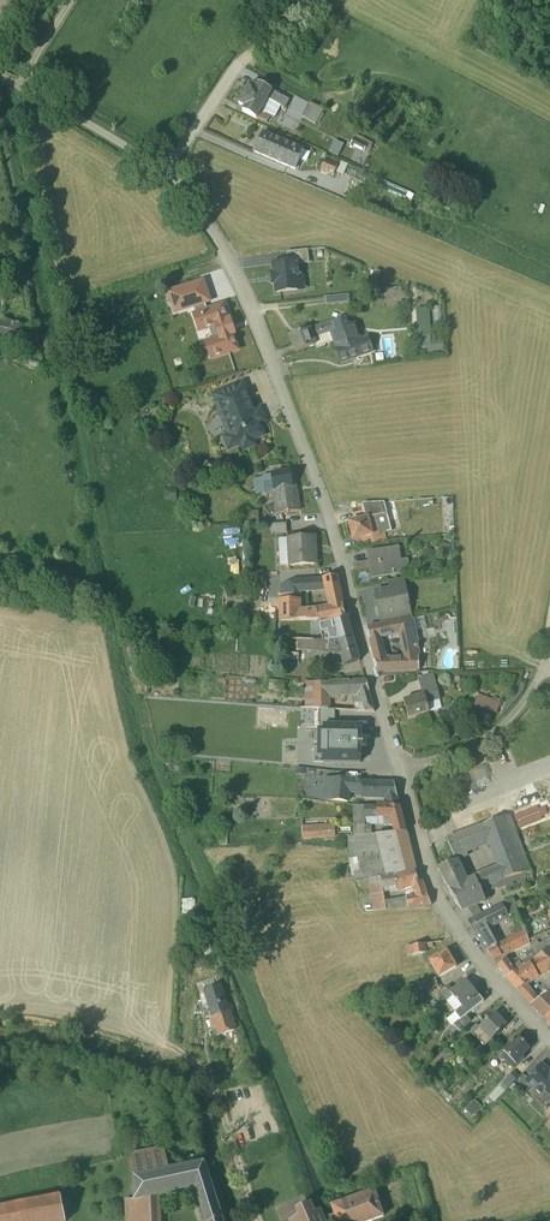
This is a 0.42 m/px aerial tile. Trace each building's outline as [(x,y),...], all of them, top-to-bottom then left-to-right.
[(256,88),(250,85),(239,104),(245,107),(243,112),(257,119),(258,118),(262,120),(265,115),(260,113),(267,100),(285,109),(289,101),(258,84),(256,88)] [(323,111),(310,104),(302,117),(316,124),(323,111)] [(271,116),(266,113),(265,115),(262,120),(267,123),(271,116)] [(284,141),(263,132),(255,153),(275,162),(284,141)] [(350,146),(365,153),(370,142),(355,135),(350,146)] [(304,150),(284,141),(275,162),(295,170),(304,150)] [(338,167),(325,161),(321,171),(334,177),(338,167)] [(350,166),(342,163),(337,174),(345,177),(350,166)] [(308,251),(287,253),(288,263),(297,262),(298,265),(310,264),(308,251)] [(288,263),(273,265),(275,276),(274,276),(275,276),(275,281),(274,282),(275,282),(277,293),(298,291),(296,277),(299,277),(298,265),(297,262),(288,263)] [(203,281),(169,292),(175,312),(193,307),(204,303),(209,302),(203,281)] [(346,296),(324,298),(325,305),(327,307),(337,306),(347,305),(346,296)] [(195,313),(193,314),(199,332),(216,326),(220,337),(205,341),(211,359),(239,350),(224,304),(206,309),(204,303),(193,307),(195,313)] [(442,325),(442,308),(433,308),(432,325),(442,325)] [(336,331),(331,332),(332,333),(334,342),(337,350),(336,350),(337,352),(355,346),(349,327),(347,320),(334,325),(336,331)] [(333,323),(324,326),(327,335),(332,333),(331,332),(336,331),(334,325),(333,323)] [(327,335),(324,326),(320,327),(323,336),(313,339),(316,346),(315,347),(316,348),(334,342),(332,333),(327,335)] [(355,326),(353,327),(352,326),(349,327),(355,346),(361,344),(355,326)] [(310,330),(290,337),(296,353),(315,347),(316,346),(313,339),(323,336),(320,327),(310,330)] [(431,348),(432,357),(445,357),(444,337),(432,337),(432,327),(414,328),(414,348),(431,348)] [(387,338),(387,353),(395,353),(395,345),(402,346),(402,338),(387,338)] [(355,346),(337,352),(341,364),(373,354),(369,341),(355,346)] [(244,382),(212,395),(217,406),(231,400),(234,407),(248,401),(251,400),(244,382)] [(248,401),(234,407),(231,400),(217,406),(229,435),(234,448),(241,445),(243,451),(256,446),(254,440),(265,436),(261,426),(251,400),(248,401)] [(229,435),(223,437),(229,450),(234,448),(229,435)] [(291,472),(271,475),(273,484),(264,486),(266,494),(274,493),(274,490),(277,490),(279,502),(278,503),(280,514),(277,514),(277,515),(287,514),(289,514),(289,513),(300,512),(298,499),(296,500),(294,488),(296,487),(296,486),(293,487),(291,472)] [(271,475),(263,477),(263,478),(264,486),(273,484),(271,475)] [(263,478),(255,480),(258,495),(266,494),(264,486),(263,478)] [(363,505),(367,520),(378,518),(387,515),(384,504),(363,505)] [(259,512),(244,513),(245,526),(260,526),(259,512)] [(387,515),(378,518),(382,536),(391,534),(387,515)] [(367,520),(349,525),(354,541),(372,537),(373,538),(382,536),(378,518),(367,520)] [(287,524),(271,525),(272,535),(288,534),(287,524)] [(315,538),(288,539),(290,567),(316,565),(315,538)] [(399,551),(367,555),(371,577),(382,576),(382,577),(393,575),(393,576),(395,576),(395,575),(403,574),(399,551)] [(353,563),(354,570),(368,569),(368,562),(353,563)] [(337,579),(325,579),(325,581),(327,590),(328,595),(330,609),(343,606),(337,579)] [(325,581),(292,582),(291,601),(298,601),(298,591),(327,590),(325,581)] [(404,582),(389,584),(391,592),(400,590),(400,591),(406,589),(404,582)] [(406,589),(400,591),(400,590),(391,592),(375,595),(380,619),(381,619),(396,616),(398,624),(412,621),(406,589)] [(300,613),(300,601),(298,601),(291,601),(280,601),(280,622),(291,622),(309,622),(307,613),(300,613)] [(330,609),(317,612),(307,613),(309,622),(315,622),(319,621),(320,626),(326,624),(348,620),(348,619),(346,620),(343,606),(330,609)] [(396,616),(381,619),(383,627),(397,624),(398,624),(396,616)] [(348,620),(326,624),(328,634),(340,632),(343,644),(355,644),(352,634),(348,620)] [(398,624),(397,624),(400,636),(404,661),(419,660),(419,650),(413,621),(412,621),(398,624)] [(291,622),(280,622),(280,631),(290,631),(291,622)] [(315,642),(315,622),(309,622),(291,622),(290,631),(290,641),(315,642)] [(383,627),(368,630),(370,642),(381,640),(400,636),(397,624),(383,627)] [(385,662),(383,651),(381,640),(370,642),(378,674),(393,674),(390,662),(385,662)] [(331,643),(323,642),(315,642),(314,650),(313,652),(330,656),(331,643)] [(343,644),(338,644),(338,643),(331,643),(330,656),(342,658),(345,668),(360,663),(355,644),(343,644)] [(404,661),(401,661),(404,673),(420,673),(419,660),(404,661)] [(401,661),(390,662),(393,674),(404,673),(401,661)] [(434,679),(419,683),(422,690),(436,686),(434,679)] [(285,684),(270,683),(268,701),(282,702),(285,684)] [(331,684),(306,683),(306,699),(314,700),(314,710),(330,710),(330,700),(330,695),(331,684)] [(367,683),(331,684),(330,695),(338,695),(360,694),(365,713),(375,713),(369,694),(370,694),(367,683)] [(436,686),(422,690),(424,698),(432,696),(438,694),(436,686)] [(424,698),(405,703),(410,720),(429,715),(427,705),(434,703),(432,696),(424,698)] [(500,707),(479,699),(476,708),(496,716),(500,707)] [(434,703),(427,705),(429,715),(437,713),(434,703)] [(361,741),(362,727),(324,726),(323,732),(319,732),(319,734),(318,758),(323,758),(323,764),(361,765),(361,751),(367,751),(367,741),(361,741)] [(349,782),(334,781),(332,801),(348,803),(349,791),(349,782)] [(375,785),(349,782),(349,791),(351,791),(351,795),(359,798),(359,792),(361,792),(361,799),(374,799),(375,785)] [(394,785),(375,785),(374,799),(386,799),(386,808),(389,808),(389,809),(400,809),(394,785)] [(365,819),(366,808),(354,808),(354,837),(366,837),(371,837),(371,836),(371,827),(365,827),(365,821),(365,819)] [(400,809),(389,809),(389,808),(386,808),(366,808),(365,819),(368,819),(384,819),(384,827),(392,828),(395,835),(407,835),(400,809)] [(509,818),(483,828),(490,845),(500,870),(505,880),(504,880),(504,882),(531,873),(509,818)] [(334,828),(302,830),(303,841),(335,838),(334,828)] [(483,828),(447,842),(454,859),(490,845),(483,828)] [(395,835),(380,836),(381,851),(389,850),(410,848),(407,835),(395,835)] [(380,836),(371,836),(371,837),(366,837),(366,847),(366,852),(381,851),(380,836)] [(354,837),(349,838),(349,847),(366,847),(366,837),(354,837)] [(410,848),(389,850),(394,863),(385,865),(388,877),(394,876),(395,877),(416,872),(413,859),(410,848)] [(467,884),(457,864),(439,871),(449,891),(461,913),(475,908),(486,904),(483,896),(488,894),(486,890),(481,892),(476,880),(467,884)] [(500,870),(476,880),(481,892),(486,890),(504,880),(505,880),(500,870)] [(416,872),(395,877),(396,888),(397,892),(412,888),(423,885),(423,884),(419,885),(416,872)] [(531,873),(504,882),(508,891),(534,882),(531,873)] [(388,877),(381,878),(383,890),(396,888),(395,877),(394,876),(388,877)] [(381,878),(370,879),(373,902),(372,903),(372,907),(373,912),(386,911),(385,905),(383,890),(381,878)] [(423,885),(412,888),(415,896),(406,899),(408,909),(432,907),(423,885)] [(406,899),(387,902),(387,904),(385,905),(386,911),(408,909),(406,899)] [(514,902),(502,907),(509,920),(510,919),(519,915),(514,902)] [(481,918),(468,925),(475,937),(509,920),(502,907),(481,918)] [(475,908),(461,913),(468,925),(481,918),(475,908)] [(523,927),(513,932),(516,938),(526,934),(523,927)] [(497,948),(487,953),(493,962),(530,944),(529,943),(526,934),(516,938),(516,939),(497,948)] [(491,938),(480,944),(487,953),(497,948),(491,938)] [(536,940),(529,943),(530,944),(529,944),(537,960),(538,959),(549,952),(549,951),(549,942),(549,941),(539,947),(536,940)] [(210,943),(203,945),(211,969),(218,967),(210,943)] [(424,946),(406,948),(407,958),(426,955),(425,950),(424,946)] [(538,959),(545,969),(549,973),(549,972),(549,953),(549,952),(538,959)] [(533,953),(525,958),(529,965),(537,960),(533,953)] [(447,954),(431,964),(439,979),(456,969),(447,954)] [(524,970),(507,981),(525,1001),(533,995),(527,988),(539,980),(537,978),(540,976),(538,974),(545,969),(538,959),(537,960),(529,965),(530,966),(524,970)] [(510,966),(507,962),(498,969),(507,981),(524,970),(518,961),(510,966)] [(436,980),(424,983),(426,991),(438,988),(436,980)] [(231,1008),(222,982),(205,987),(212,1014),(213,1015),(209,1017),(213,1028),(216,1027),(218,1036),(238,1030),(231,1008)] [(472,990),(467,982),(453,994),(448,988),(440,994),(448,1003),(453,999),(463,1010),(479,997),(477,996),(478,995),(473,989),(472,990)] [(533,995),(525,1001),(531,1007),(538,1002),(533,995)] [(531,1007),(545,1022),(549,1017),(549,997),(548,995),(538,1002),(531,1007)] [(463,1010),(455,1016),(460,1022),(461,1023),(466,1018),(484,1004),(479,997),(463,1010)] [(494,1016),(479,1030),(480,1030),(472,1036),(478,1042),(484,1049),(491,1042),(492,1043),(507,1029),(494,1016)] [(471,1024),(466,1018),(461,1023),(460,1022),(454,1027),(460,1034),(471,1024)] [(454,1027),(449,1031),(455,1038),(460,1034),(454,1027)] [(518,1039),(500,1057),(514,1070),(524,1060),(522,1058),(529,1051),(518,1039)] [(484,1049),(478,1042),(474,1046),(481,1053),(484,1049)] [(549,1074),(542,1067),(527,1083),(543,1099),(546,1096),(549,1100),(549,1074)] [(513,1074),(503,1084),(509,1090),(519,1079),(513,1074)] [(440,1081),(434,1075),(428,1080),(434,1087),(440,1081)] [(509,1090),(503,1084),(500,1088),(506,1093),(509,1090)] [(482,1111),(476,1105),(466,1114),(472,1121),(482,1111)] [(135,1201),(162,1196),(196,1190),(213,1186),(204,1161),(169,1168),(164,1147),(131,1155),(134,1176),(135,1199),(135,1201)] [(224,1219),(213,1186),(196,1190),(205,1220),(218,1220),(224,1219)] [(332,1206),(337,1220),(372,1220),(384,1217),(374,1191),(332,1206)] [(60,1194),(0,1206),(0,1220),(66,1220),(60,1194)] [(126,1200),(127,1220),(162,1220),(162,1196),(135,1201),(135,1199),(126,1200)] [(292,1220),(325,1220),(320,1209),(314,1211),(310,1203),(296,1209),(299,1215),(291,1220),(292,1220)]
